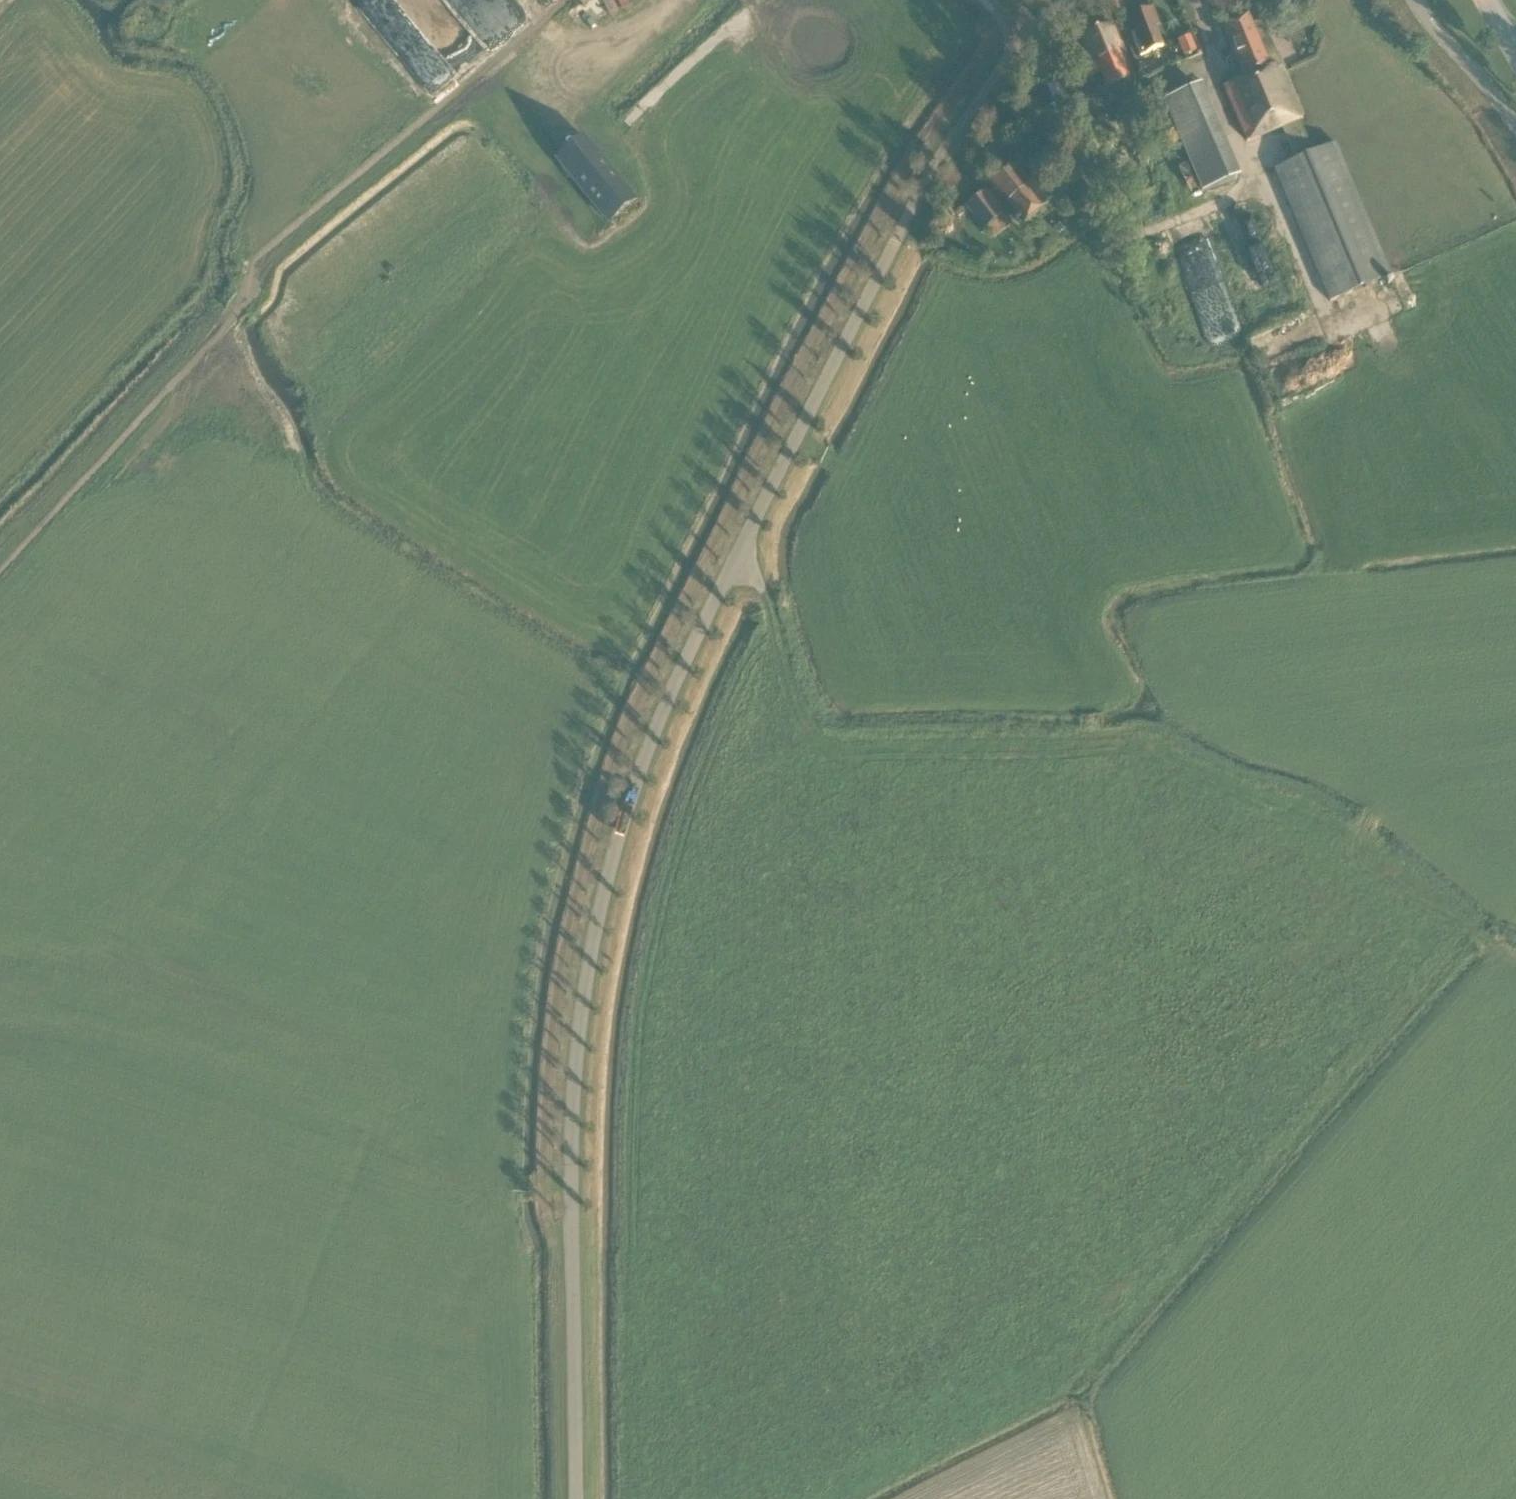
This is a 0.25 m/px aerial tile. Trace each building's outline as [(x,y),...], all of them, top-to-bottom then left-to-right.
[(1124,9),(1121,0),(1119,0),(1113,2),(1116,12),(1124,9)] [(1126,20),(1141,58),(1163,48),(1155,28),(1157,27),(1151,10),(1126,20)] [(1223,26),(1245,79),(1224,87),(1247,143),(1282,129),(1295,162),(1274,170),(1329,303),(1391,277),(1335,145),(1312,154),(1299,121),(1302,119),(1262,23),(1252,27),(1248,16),(1223,26)] [(1091,66),(1078,71),(1082,81),(1099,74),(1105,88),(1127,79),(1114,47),(1119,45),(1112,26),(1080,39),(1091,66)] [(1175,41),(1182,58),(1196,53),(1189,35),(1175,41)] [(1040,87),(1049,110),(1069,101),(1060,79),(1040,87)] [(1201,194),(1241,178),(1205,85),(1165,101),(1201,194)] [(1137,115),(1123,118),(1126,131),(1140,128),(1137,115)] [(566,154),(557,161),(602,216),(628,195),(598,158),(583,140),(566,154)] [(1021,215),(1026,221),(1054,199),(1039,179),(1030,185),(1012,162),(987,181),(1016,218),(1021,215)] [(986,192),(965,208),(983,231),(1004,215),(986,192)]
